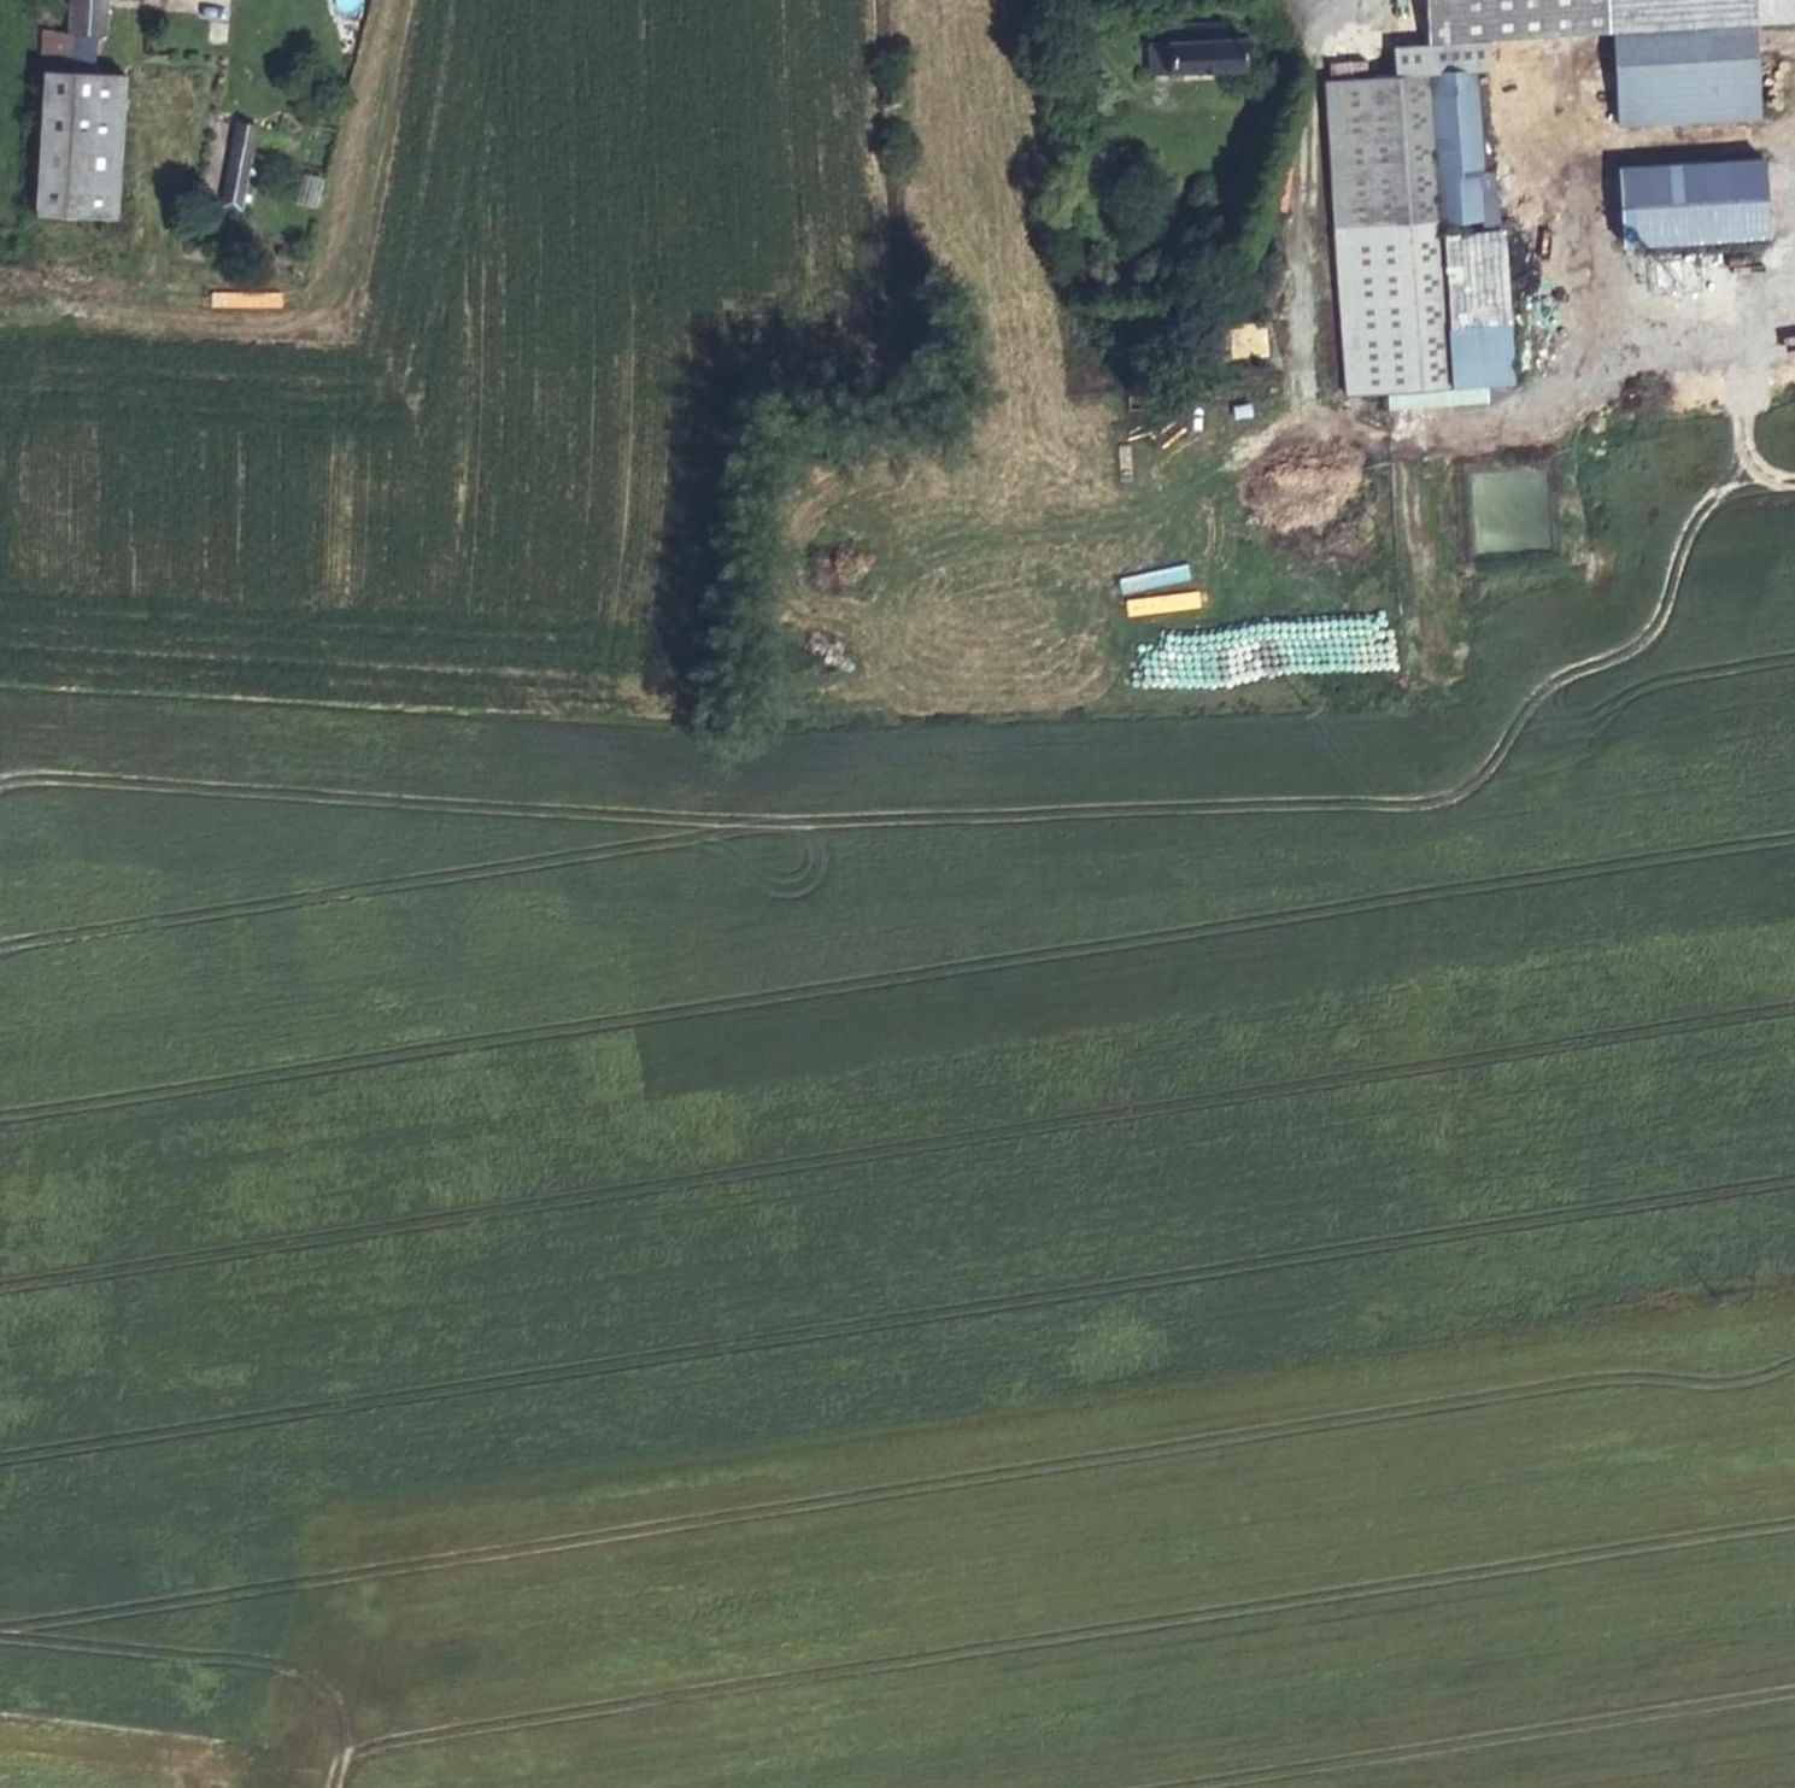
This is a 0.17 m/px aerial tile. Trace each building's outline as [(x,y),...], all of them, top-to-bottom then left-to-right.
[(71,31),(103,34),(105,0),(73,0),(71,31)] [(1508,320),(1501,229),(1442,233),(1441,218),(1431,67),(1474,64),(1488,63),(1486,33),(1610,26),(1617,144),(1760,137),(1752,0),(1426,0),(1428,36),(1395,38),(1397,69),(1325,74),(1343,331),(1508,320)] [(1172,22),(1170,35),(1173,71),(1250,69),(1249,33),(1228,32),(1228,20),(1172,22)] [(46,69),(100,72),(103,34),(71,31),(42,29),(39,68),(46,69)] [(1173,71),(1170,35),(1150,36),(1152,71),(1173,71)] [(1474,64),(1431,67),(1441,218),(1485,215),(1474,64)] [(46,69),(37,214),(116,219),(124,74),(100,72),(46,69)] [(222,206),(238,209),(255,127),(238,123),(222,206)] [(1760,153),(1613,157),(1616,239),(1762,235),(1760,153)]
